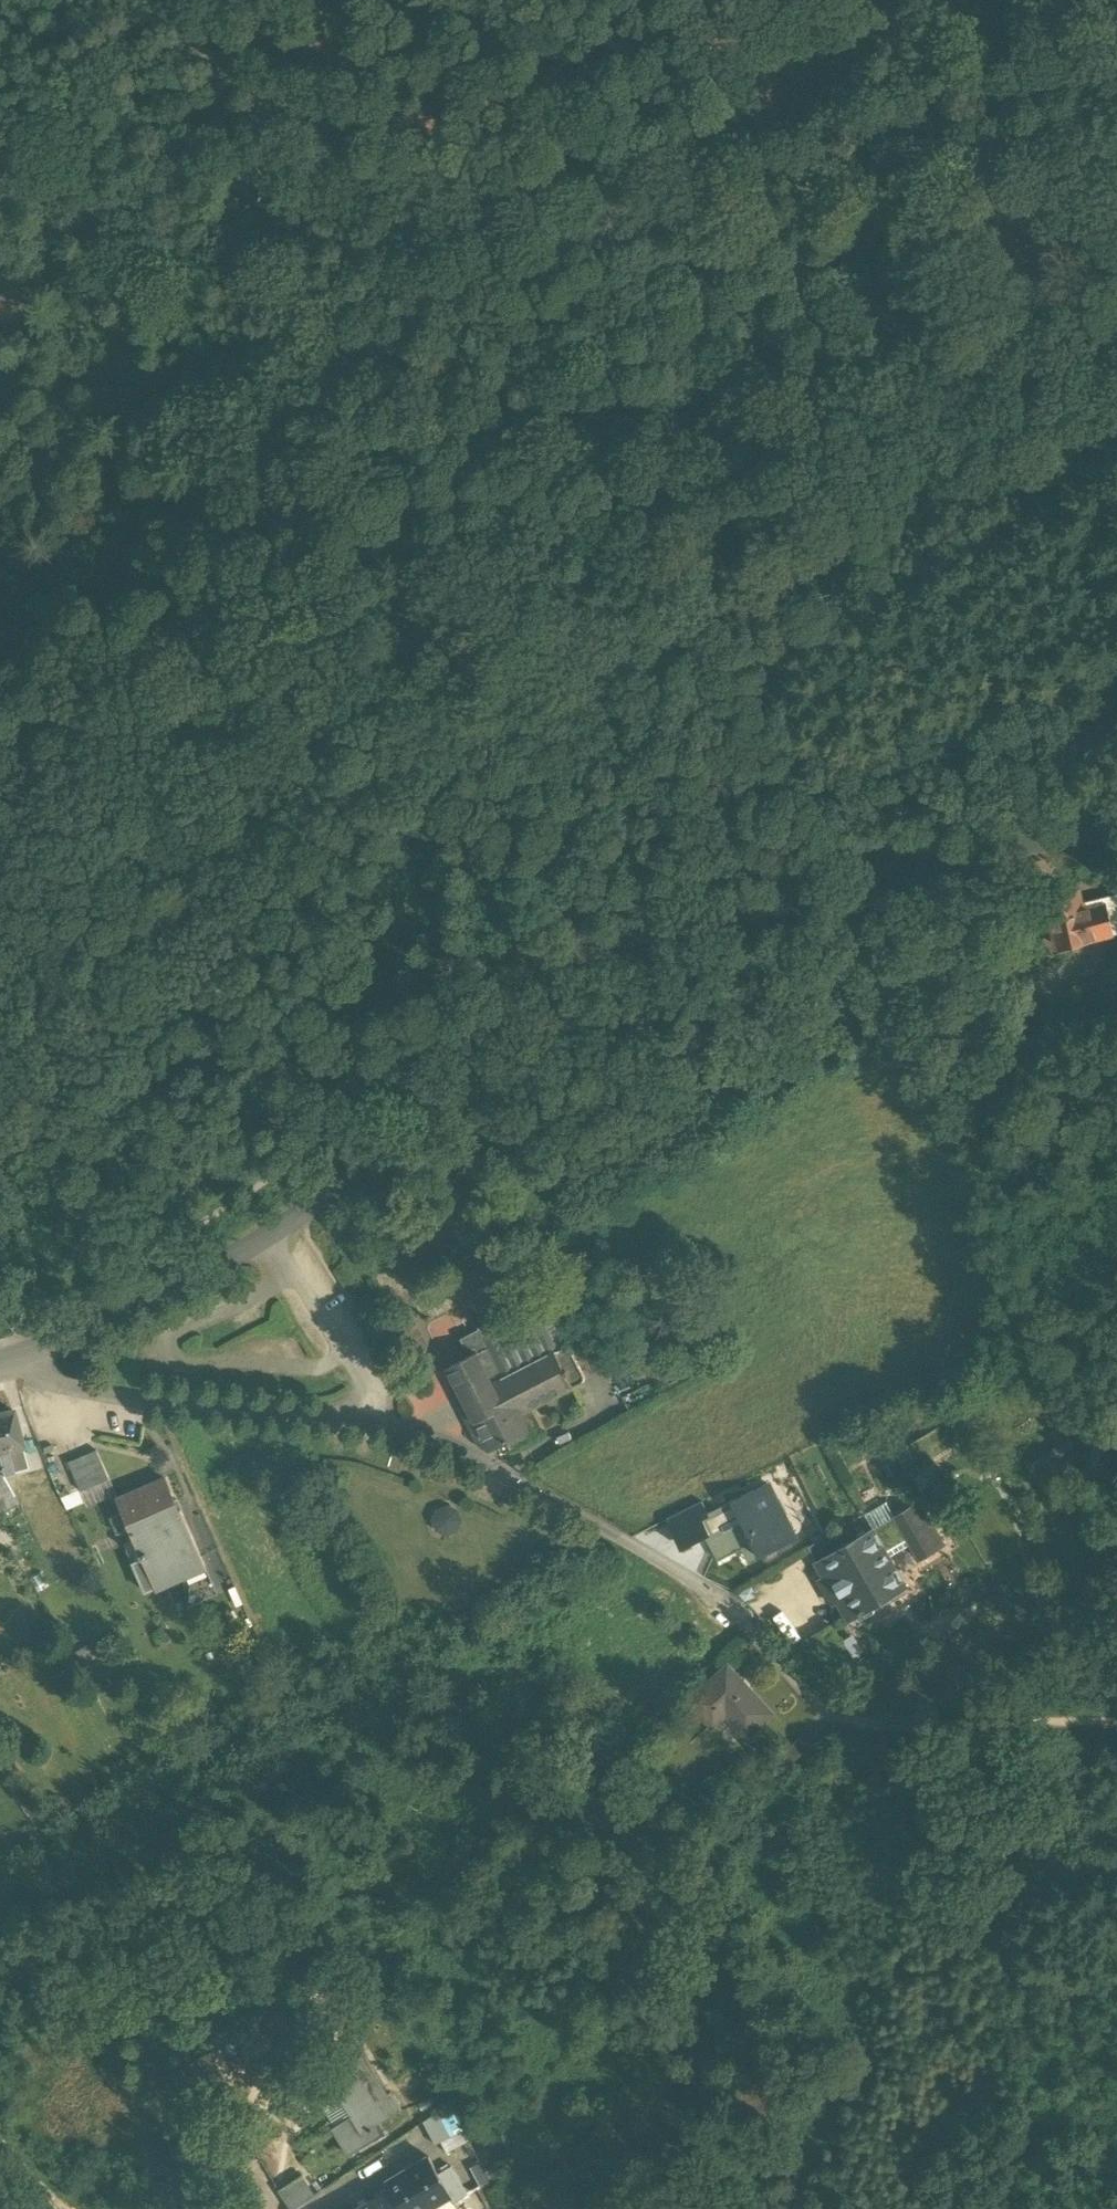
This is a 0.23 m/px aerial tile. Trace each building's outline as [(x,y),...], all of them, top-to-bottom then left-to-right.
[(1103,896),(1085,901),(1082,888),(1052,895),(1064,943),(1116,930),(1109,900),(1105,901),(1103,896)] [(1103,896),(1105,901),(1109,900),(1116,930),(1116,893),(1103,896)] [(560,1351),(539,1310),(471,1346),(476,1355),(447,1371),(463,1402),(470,1414),(491,1453),(510,1443),(513,1450),(536,1439),(531,1429),(524,1415),(538,1407),(586,1382),(567,1348),(560,1351)] [(470,1414),(463,1402),(457,1402),(464,1414),(470,1414)] [(0,1410),(0,1449),(12,1446),(22,1444),(11,1407),(0,1410)] [(538,1407),(524,1415),(531,1429),(540,1421),(538,1407)] [(0,1449),(0,1462),(3,1473),(18,1469),(12,1446),(0,1449)] [(99,1448),(71,1460),(84,1489),(112,1477),(99,1448)] [(18,1469),(3,1473),(5,1476),(15,1495),(24,1490),(18,1469)] [(40,1470),(26,1474),(32,1497),(46,1493),(40,1470)] [(0,1477),(0,1492),(9,1508),(19,1503),(15,1495),(5,1476),(0,1477)] [(183,1512),(168,1478),(121,1498),(160,1587),(208,1565),(184,1511),(183,1512)] [(707,1513),(700,1516),(708,1533),(721,1558),(753,1542),(760,1556),(797,1537),(789,1521),(769,1481),(707,1513)] [(0,1492),(0,1512),(9,1508),(0,1492)] [(447,1500),(435,1520),(455,1532),(467,1512),(447,1500)] [(701,1501),(667,1519),(681,1546),(708,1533),(700,1516),(707,1513),(701,1501)] [(948,1547),(921,1502),(896,1517),(913,1546),(923,1562),(948,1547)] [(888,1503),(871,1512),(879,1526),(896,1517),(888,1503)] [(896,1517),(879,1526),(883,1532),(879,1535),(892,1558),(913,1546),(896,1517)] [(879,1535),(875,1529),(847,1544),(825,1557),(826,1560),(836,1577),(825,1583),(836,1604),(848,1598),(852,1596),(863,1616),(898,1596),(889,1580),(900,1573),(892,1558),(879,1535)] [(839,1531),(812,1547),(821,1563),(826,1560),(825,1557),(847,1544),(839,1531)] [(774,1714),(730,1665),(692,1700),(707,1716),(721,1704),(750,1736),(774,1714)] [(788,1750),(796,1760),(811,1747),(802,1737),(788,1750)] [(188,2064),(200,2084),(224,2070),(212,2050),(188,2064)] [(386,2094),(362,2054),(328,2076),(329,2079),(330,2078),(341,2097),(347,2099),(353,2096),(360,2112),(354,2116),(353,2115),(332,2128),(348,2155),(385,2132),(379,2123),(402,2110),(390,2091),(386,2094)] [(451,2138),(463,2132),(451,2108),(439,2115),(451,2138)] [(441,2143),(451,2138),(439,2115),(424,2122),(437,2146),(441,2143)] [(451,2138),(441,2143),(447,2154),(469,2143),(463,2132),(451,2138)] [(359,2208),(431,2208),(450,2198),(437,2176),(427,2158),(385,2182),(391,2191),(359,2208)] [(450,2168),(437,2176),(450,2198),(431,2208),(455,2208),(457,2208),(454,2203),(467,2197),(450,2168)] [(278,2192),(288,2208),(296,2208),(313,2198),(299,2178),(278,2192)]
